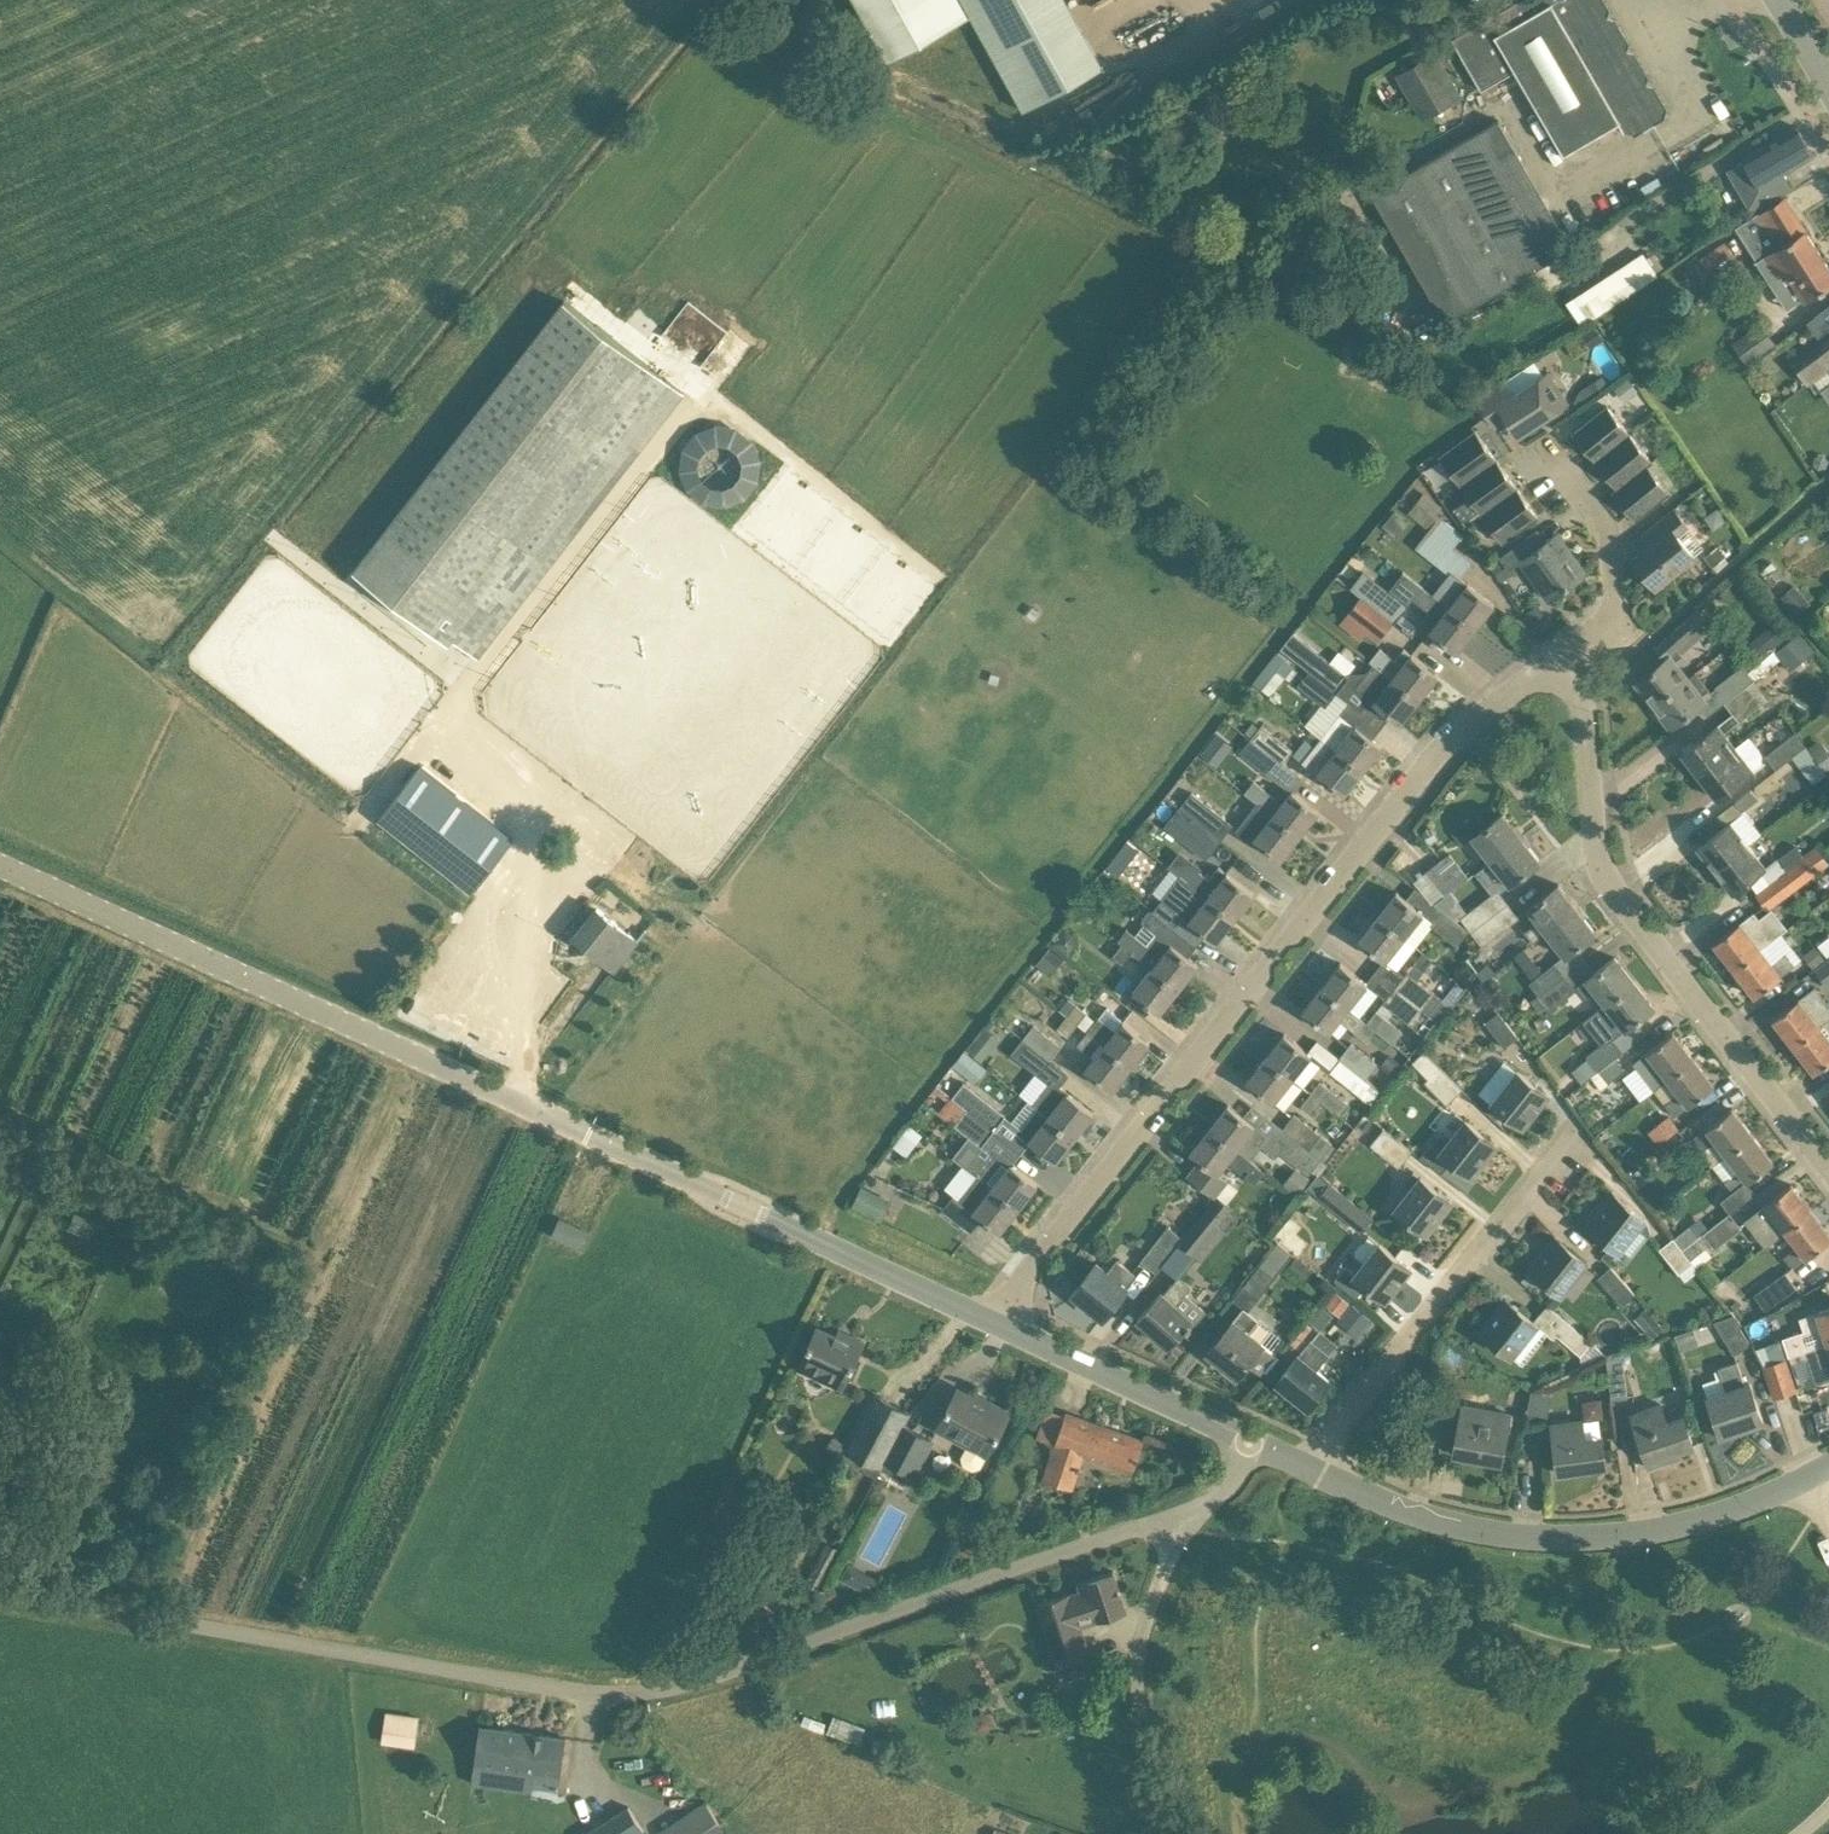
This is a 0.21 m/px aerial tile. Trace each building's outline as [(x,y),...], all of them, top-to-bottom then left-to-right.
[(969,17),(959,0),(854,0),(889,62),(969,17)] [(1025,107),(1102,63),(1067,0),(964,0),(1025,107)] [(1545,0),(1519,0),(1452,39),(1482,90),(1516,70),(1564,154),(1619,123),(1545,0)] [(1619,123),(1622,121),(1626,129),(1638,132),(1666,116),(1668,105),(1656,81),(1648,81),(1650,74),(1636,49),(1629,47),(1631,41),(1617,15),(1610,14),(1612,7),(1609,0),(1545,0),(1619,123)] [(1444,48),(1400,73),(1423,115),(1468,90),(1444,48)] [(1500,118),(1371,191),(1444,319),(1572,246),(1500,118)] [(1193,122),(1188,121),(1182,125),(1179,131),(1183,136),(1188,138),(1193,137),(1198,131),(1197,127),(1193,122)] [(1726,168),(1751,211),(1792,186),(1783,171),(1814,153),(1798,125),(1726,168)] [(1758,259),(1763,256),(1805,229),(1784,197),(1760,212),(1759,211),(1737,226),(1758,259)] [(1763,256),(1776,276),(1787,270),(1805,299),(1828,283),(1828,266),(1805,229),(1763,256)] [(1700,257),(1708,269),(1733,253),(1724,241),(1700,257)] [(1643,250),(1587,286),(1602,310),(1659,274),(1643,250)] [(355,566),(436,629),(451,641),(455,636),(481,656),(687,391),(648,360),(565,296),(355,566)] [(1828,304),(1819,310),(1828,323),(1828,303),(1828,304)] [(1733,341),(1747,361),(1775,341),(1761,321),(1733,341)] [(1584,330),(1593,344),(1605,336),(1596,322),(1584,330)] [(1815,378),(1828,366),(1828,342),(1803,360),(1802,358),(1793,364),(1806,382),(1813,378),(1814,377),(1815,378)] [(1414,354),(1427,371),(1436,365),(1422,348),(1414,354)] [(1505,383),(1479,400),(1493,420),(1505,412),(1519,434),(1567,402),(1548,372),(1544,374),(1535,359),(1503,380),(1505,383)] [(1815,378),(1814,377),(1813,378),(1826,396),(1828,394),(1828,366),(1815,378)] [(1608,385),(1601,374),(1587,384),(1594,394),(1608,385)] [(1639,390),(1628,377),(1614,389),(1625,401),(1639,390)] [(1573,432),(1596,460),(1629,433),(1607,405),(1573,432)] [(772,483),(745,416),(673,445),(700,512),(772,483)] [(1440,455),(1461,484),(1497,458),(1476,429),(1440,455)] [(1596,460),(1617,487),(1646,465),(1651,461),(1629,433),(1596,460)] [(1461,484),(1482,513),(1518,487),(1497,458),(1461,484)] [(1646,465),(1617,487),(1613,491),(1636,520),(1669,493),(1646,465)] [(1518,487),(1482,513),(1503,542),(1539,516),(1518,487)] [(1634,558),(1656,586),(1694,555),(1677,533),(1688,524),(1674,507),(1645,530),(1654,542),(1634,558)] [(1706,515),(1714,527),(1725,519),(1717,508),(1706,515)] [(1442,515),(1416,546),(1440,565),(1455,547),(1466,534),(1442,515)] [(1522,559),(1550,597),(1585,572),(1574,556),(1569,560),(1552,536),(1546,540),(1538,529),(1501,555),(1510,568),(1522,559)] [(1704,556),(1713,566),(1726,555),(1717,545),(1704,556)] [(1369,569),(1356,586),(1398,619),(1411,602),(1391,586),(1369,569)] [(1452,571),(1450,574),(1449,573),(1433,593),(1437,596),(1476,627),(1495,603),(1469,583),(1468,584),(1452,571)] [(1436,597),(1418,584),(1409,595),(1427,609),(1418,621),(1457,651),(1476,627),(1437,596),(1436,597)] [(1781,597),(1798,615),(1810,604),(1793,586),(1781,597)] [(1362,596),(1346,615),(1366,632),(1378,642),(1394,622),(1362,596)] [(1677,627),(1688,639),(1709,620),(1698,607),(1677,627)] [(1774,652),(1789,669),(1813,647),(1799,631),(1774,652)] [(1380,648),(1371,659),(1420,698),(1439,674),(1405,647),(1395,660),(1380,648)] [(1636,681),(1654,704),(1688,677),(1696,671),(1694,669),(1686,675),(1678,665),(1686,659),(1678,648),(1670,654),(1636,681)] [(1324,652),(1310,669),(1338,691),(1339,691),(1352,674),(1324,652)] [(1258,679),(1270,688),(1290,662),(1282,656),(1277,662),(1274,659),(1258,679)] [(1352,674),(1339,691),(1361,709),(1369,698),(1401,722),(1420,698),(1371,659),(1370,659),(1375,663),(1368,672),(1352,674)] [(1688,677),(1654,704),(1671,727),(1699,705),(1707,716),(1725,702),(1724,701),(1753,678),(1743,664),(1716,685),(1716,686),(1711,691),(1696,671),(1688,677)] [(1304,676),(1298,684),(1326,707),(1338,691),(1310,669),(1304,676)] [(1718,722),(1725,732),(1769,698),(1753,678),(1724,701),(1725,702),(1732,712),(1718,722)] [(1342,713),(1322,736),(1364,769),(1383,745),(1342,713)] [(1264,722),(1251,738),(1282,762),(1294,746),(1264,722)] [(1682,752),(1699,774),(1735,745),(1725,732),(1718,722),(1701,736),(1702,737),(1682,752)] [(1776,768),(1806,745),(1796,732),(1766,754),(1776,768)] [(1735,745),(1699,774),(1717,797),(1754,769),(1761,760),(1762,754),(1748,735),(1735,745)] [(1322,736),(1303,761),(1345,793),(1364,769),(1322,736)] [(1807,746),(1812,753),(1825,770),(1828,768),(1828,749),(1819,737),(1807,746)] [(1282,762),(1251,738),(1242,750),(1273,774),(1282,762)] [(1806,745),(1792,756),(1798,764),(1812,753),(1807,746),(1806,745)] [(379,818),(472,891),(514,839),(420,765),(379,818)] [(1254,779),(1245,791),(1258,802),(1300,834),(1319,810),(1293,789),(1283,802),(1254,779)] [(1751,788),(1723,810),(1731,821),(1744,811),(1759,798),(1751,788)] [(1193,792),(1180,807),(1222,840),(1234,826),(1193,792)] [(1281,858),(1300,834),(1258,802),(1236,829),(1253,842),(1255,838),(1281,858)] [(1222,840),(1180,807),(1170,820),(1183,831),(1181,834),(1208,857),(1222,840)] [(1472,835),(1491,860),(1522,836),(1503,811),(1472,835)] [(1731,821),(1698,846),(1715,869),(1748,843),(1761,833),(1744,811),(1731,821)] [(1432,827),(1423,831),(1429,842),(1438,838),(1432,827)] [(1522,836),(1491,860),(1510,884),(1541,860),(1522,836)] [(1748,843),(1715,869),(1733,891),(1748,879),(1761,870),(1770,882),(1788,869),(1779,858),(1778,856),(1766,866),(1748,843)] [(1796,845),(1779,858),(1788,869),(1795,864),(1805,856),(1803,854),(1796,845)] [(1426,870),(1445,896),(1469,877),(1450,852),(1426,870)] [(1113,859),(1107,867),(1119,876),(1126,866),(1115,858),(1113,859)] [(1187,861),(1178,872),(1181,874),(1188,880),(1197,868),(1187,861)] [(1758,892),(1756,893),(1768,908),(1806,879),(1795,864),(1788,869),(1770,882),(1758,892)] [(1220,866),(1201,890),(1235,917),(1254,892),(1220,866)] [(1207,933),(1216,941),(1235,917),(1201,890),(1188,880),(1181,874),(1154,910),(1198,944),(1207,933)] [(1539,920),(1546,931),(1577,906),(1559,883),(1528,907),(1539,920)] [(1416,887),(1408,899),(1423,910),(1434,919),(1431,923),(1457,944),(1469,929),(1443,908),(1416,887)] [(1463,916),(1473,930),(1509,903),(1498,889),(1463,916)] [(1397,890),(1379,914),(1404,934),(1423,910),(1408,899),(1397,890)] [(1509,903),(1473,930),(1484,944),(1519,916),(1509,903)] [(1577,906),(1546,931),(1566,955),(1596,931),(1577,906)] [(574,936),(615,969),(639,940),(598,907),(574,936)] [(1733,927),(1714,941),(1735,968),(1761,948),(1788,928),(1773,908),(1759,917),(1755,911),(1742,921),(1741,921),(1733,927)] [(1145,960),(1153,967),(1179,988),(1198,963),(1189,956),(1198,944),(1154,910),(1153,910),(1150,910),(1143,918),(1144,921),(1145,922),(1135,934),(1127,928),(1118,939),(1122,943),(1132,950),(1133,950),(1145,960)] [(1379,914),(1359,939),(1385,959),(1398,969),(1417,944),(1404,934),(1379,914)] [(1073,933),(1065,926),(1053,942),(1068,954),(1074,947),(1073,933)] [(1828,953),(1828,936),(1821,942),(1828,953)] [(1123,963),(1132,950),(1122,943),(1113,955),(1123,963)] [(1035,965),(1048,975),(1064,954),(1051,944),(1035,965)] [(1803,953),(1814,968),(1826,958),(1815,944),(1803,953)] [(1761,948),(1735,968),(1755,995),(1782,974),(1781,973),(1794,962),(1786,952),(1772,962),(1761,948)] [(1425,951),(1418,960),(1427,967),(1434,959),(1434,958),(1425,951)] [(1586,978),(1606,1003),(1635,981),(1615,956),(1586,978)] [(1814,968),(1826,983),(1828,981),(1828,956),(1826,958),(1814,968)] [(1341,961),(1322,985),(1348,1005),(1367,981),(1341,961)] [(1534,978),(1529,981),(1539,994),(1564,975),(1555,963),(1543,972),(1534,978)] [(1179,988),(1153,967),(1134,991),(1160,1012),(1179,988)] [(1408,972),(1397,986),(1424,1007),(1440,1021),(1454,1003),(1445,996),(1411,968),(1408,972)] [(1494,975),(1488,976),(1484,981),(1485,988),(1490,991),(1496,990),(1499,985),(1499,979),(1494,975)] [(1564,975),(1539,994),(1548,1005),(1551,1009),(1576,990),(1564,975)] [(1635,981),(1606,1003),(1626,1028),(1654,1006),(1635,981)] [(1092,993),(1119,1014),(1127,1004),(1101,983),(1092,993)] [(1367,1042),(1376,1030),(1393,1043),(1394,1042),(1369,1022),(1368,1021),(1367,1022),(1347,1007),(1348,1005),(1322,985),(1303,1009),(1328,1030),(1338,1018),(1367,1042)] [(1397,986),(1386,1000),(1396,1009),(1412,1021),(1424,1007),(1397,986)] [(1793,1044),(1820,1024),(1828,1016),(1828,1008),(1822,999),(1813,987),(1800,998),(1799,997),(1773,1018),(1793,1044)] [(1539,994),(1531,1000),(1540,1011),(1548,1005),(1539,994)] [(1069,998),(1060,1009),(1066,1014),(1075,1003),(1069,998)] [(1075,1003),(1066,1014),(1077,1023),(1087,1012),(1075,1003)] [(1380,1008),(1369,1022),(1394,1042),(1396,1043),(1406,1029),(1390,1017),(1380,1008)] [(1485,1021),(1504,1046),(1518,1035),(1499,1011),(1485,1021)] [(1077,1023),(1066,1014),(1056,1026),(1068,1035),(1077,1023)] [(1102,1014),(1088,1032),(1131,1065),(1150,1041),(1125,1020),(1119,1028),(1102,1014)] [(1793,1044),(1815,1071),(1828,1060),(1828,1017),(1820,1024),(1793,1044)] [(987,1023),(968,1045),(983,1058),(1002,1037),(987,1023)] [(1034,1024),(1023,1038),(1050,1058),(1060,1045),(1034,1024)] [(1654,1088),(1667,1078),(1694,1057),(1673,1031),(1634,1062),(1654,1088)] [(1131,1065),(1088,1032),(1080,1042),(1097,1055),(1086,1069),(1112,1089),(1131,1065)] [(1285,1032),(1266,1056),(1292,1076),(1311,1052),(1309,1051),(1285,1032)] [(1587,1056),(1597,1071),(1626,1048),(1616,1035),(1587,1056)] [(1030,1098),(1029,1099),(1076,1135),(1094,1112),(1069,1091),(1070,1090),(1041,1068),(1050,1058),(1023,1038),(1013,1051),(1039,1071),(1022,1091),(1030,1098)] [(1310,1049),(1309,1051),(1311,1052),(1332,1069),(1341,1057),(1318,1040),(1310,1049)] [(1353,1042),(1341,1057),(1365,1077),(1378,1062),(1353,1042)] [(1428,1080),(1449,1102),(1464,1088),(1426,1049),(1415,1059),(1432,1076),(1428,1080)] [(955,1063),(978,1081),(988,1068),(965,1050),(955,1063)] [(1389,1053),(1380,1065),(1393,1075),(1402,1063),(1389,1053)] [(1292,1076),(1266,1056),(1247,1080),(1272,1100),(1292,1076)] [(1597,1071),(1587,1056),(1564,1073),(1567,1076),(1557,1084),(1566,1095),(1592,1075),(1597,1071)] [(1365,1077),(1341,1057),(1332,1069),(1372,1101),(1381,1090),(1365,1077)] [(1600,1069),(1609,1081),(1625,1069),(1616,1057),(1600,1069)] [(1694,1057),(1667,1078),(1679,1093),(1665,1103),(1674,1115),(1688,1104),(1689,1104),(1715,1084),(1694,1057)] [(1492,1102),(1524,1127),(1549,1095),(1518,1070),(1492,1102)] [(970,1106),(968,1109),(994,1129),(1007,1113),(966,1080),(955,1095),(970,1106)] [(1312,1092),(1322,1100),(1341,1115),(1349,1104),(1320,1082),(1312,1092)] [(1311,1114),(1322,1100),(1312,1092),(1301,1106),(1311,1114)] [(1076,1135),(1029,1099),(1021,1109),(1031,1117),(1021,1129),(1032,1138),(1031,1140),(1056,1160),(1076,1135)] [(1229,1103),(1210,1127),(1251,1159),(1270,1135),(1229,1103)] [(1715,1139),(1727,1154),(1753,1134),(1733,1107),(1707,1127),(1707,1128),(1693,1139),(1701,1149),(1715,1139)] [(994,1129),(968,1109),(957,1123),(984,1143),(994,1129)] [(1296,1113),(1284,1128),(1322,1158),(1334,1143),(1296,1113)] [(1669,1114),(1648,1130),(1659,1144),(1679,1128),(1669,1114)] [(1421,1155),(1428,1161),(1442,1172),(1452,1160),(1472,1176),(1497,1144),(1465,1119),(1449,1139),(1440,1132),(1421,1155)] [(911,1125),(898,1144),(908,1152),(922,1133),(911,1125)] [(1371,1143),(1399,1166),(1413,1149),(1384,1126),(1371,1143)] [(1251,1159),(1210,1127),(1191,1151),(1201,1159),(1188,1174),(1214,1196),(1228,1179),(1217,1170),(1226,1159),(1241,1171),(1245,1166),(1249,1169),(1245,1175),(1255,1183),(1264,1171),(1255,1164),(1256,1163),(1251,1159)] [(1322,1158),(1284,1128),(1270,1146),(1279,1153),(1281,1151),(1308,1173),(1311,1169),(1315,1172),(1316,1171),(1320,1174),(1328,1163),(1322,1158)] [(1676,1133),(1665,1142),(1675,1155),(1686,1146),(1676,1133)] [(1774,1160),(1753,1134),(1727,1154),(1739,1170),(1725,1181),(1733,1190),(1746,1180),(1747,1181),(1774,1160)] [(965,1139),(953,1155),(966,1165),(978,1174),(1020,1206),(1038,1183),(1013,1162),(1012,1163),(993,1149),(987,1157),(965,1139)] [(1281,1182),(1296,1192),(1308,1177),(1294,1165),(1281,1182)] [(955,1193),(943,1208),(972,1230),(983,1217),(1000,1231),(1020,1206),(978,1174),(959,1197),(955,1193)] [(1395,1207),(1427,1233),(1452,1201),(1420,1175),(1395,1207)] [(1321,1195),(1337,1209),(1362,1229),(1373,1215),(1332,1182),(1321,1195)] [(1755,1193),(1747,1182),(1721,1201),(1729,1212),(1731,1211),(1755,1193)] [(1766,1246),(1786,1231),(1813,1211),(1792,1183),(1765,1204),(1765,1205),(1747,1219),(1766,1246)] [(854,1203),(884,1216),(892,1198),(863,1185),(854,1203)] [(1588,1225),(1619,1250),(1645,1218),(1613,1192),(1588,1225)] [(1185,1237),(1164,1263),(1179,1275),(1164,1292),(1162,1290),(1138,1318),(1169,1344),(1186,1325),(1189,1328),(1191,1325),(1192,1326),(1205,1310),(1185,1292),(1191,1285),(1180,1275),(1197,1252),(1203,1258),(1226,1229),(1225,1228),(1235,1215),(1230,1211),(1232,1206),(1217,1194),(1185,1237)] [(1710,1243),(1715,1249),(1743,1227),(1731,1211),(1729,1212),(1702,1233),(1710,1243)] [(1786,1231),(1797,1245),(1783,1255),(1792,1266),(1806,1255),(1807,1256),(1828,1239),(1828,1231),(1813,1211),(1786,1231)] [(1169,1225),(1143,1259),(1158,1271),(1164,1263),(1185,1237),(1169,1225)] [(1686,1227),(1674,1237),(1683,1248),(1695,1239),(1686,1227)] [(1710,1243),(1702,1233),(1695,1239),(1683,1248),(1691,1259),(1706,1247),(1710,1243)] [(1366,1284),(1386,1300),(1412,1268),(1370,1235),(1365,1241),(1362,1241),(1358,1248),(1357,1253),(1366,1260),(1356,1273),(1346,1265),(1335,1279),(1357,1296),(1366,1284)] [(1530,1267),(1561,1292),(1562,1290),(1584,1263),(1586,1260),(1556,1235),(1530,1267)] [(1660,1248),(1679,1272),(1693,1261),(1691,1259),(1683,1248),(1674,1237),(1660,1248)] [(1245,1281),(1262,1296),(1296,1252),(1279,1238),(1245,1281)] [(1073,1292),(1103,1316),(1136,1273),(1117,1258),(1108,1270),(1097,1262),(1073,1292)] [(1597,1277),(1622,1303),(1635,1291),(1611,1265),(1597,1277)] [(1751,1293),(1763,1310),(1794,1287),(1782,1270),(1751,1293)] [(1334,1287),(1324,1279),(1317,1288),(1327,1296),(1334,1287)] [(1324,1306),(1371,1339),(1383,1322),(1336,1289),(1324,1306)] [(1506,1297),(1480,1330),(1511,1354),(1538,1323),(1530,1317),(1506,1297)] [(1311,1317),(1321,1326),(1335,1310),(1325,1301),(1311,1317)] [(1208,1351),(1238,1375),(1249,1361),(1261,1370),(1276,1352),(1250,1331),(1260,1318),(1244,1305),(1208,1351)] [(1782,1336),(1783,1338),(1788,1354),(1810,1347),(1811,1348),(1827,1343),(1828,1342),(1828,1307),(1817,1311),(1817,1312),(1800,1317),(1804,1329),(1782,1336)] [(1713,1321),(1734,1354),(1751,1343),(1733,1314),(1713,1321)] [(1568,1319),(1556,1333),(1580,1354),(1592,1340),(1570,1321),(1568,1319)] [(802,1359),(847,1379),(864,1341),(850,1334),(848,1340),(818,1326),(802,1359)] [(1783,1338),(1765,1344),(1771,1362),(1787,1356),(1789,1356),(1788,1354),(1783,1338)] [(1318,1369),(1330,1354),(1312,1339),(1277,1381),(1308,1406),(1330,1378),(1318,1369)] [(1811,1348),(1816,1365),(1821,1380),(1828,1377),(1828,1342),(1827,1343),(1811,1348)] [(1606,1354),(1611,1397),(1628,1395),(1623,1350),(1606,1354)] [(1764,1364),(1775,1397),(1798,1389),(1787,1356),(1771,1362),(1764,1364)] [(1708,1395),(1713,1411),(1721,1434),(1763,1420),(1750,1381),(1745,1382),(1738,1360),(1719,1366),(1727,1389),(1708,1395)] [(957,1388),(936,1428),(967,1444),(961,1455),(964,1464),(973,1468),(983,1465),(1010,1412),(986,1399),(985,1402),(957,1388)] [(884,1466),(889,1456),(908,1422),(914,1410),(879,1391),(849,1448),(884,1466)] [(1677,1449),(1694,1444),(1683,1413),(1667,1418),(1661,1402),(1632,1412),(1650,1467),(1680,1457),(1677,1449)] [(1454,1452),(1502,1461),(1511,1413),(1463,1404),(1459,1427),(1450,1426),(1446,1443),(1455,1445),(1454,1452)] [(1814,1411),(1818,1422),(1828,1419),(1828,1409),(1828,1406),(1814,1411)] [(1044,1478),(1073,1488),(1084,1455),(1133,1472),(1144,1439),(1066,1412),(1044,1478)] [(1583,1419),(1552,1423),(1556,1447),(1559,1471),(1607,1465),(1602,1432),(1600,1416),(1583,1419)] [(908,1422),(889,1456),(917,1471),(935,1436),(908,1422)] [(771,1486),(758,1480),(748,1498),(761,1505),(771,1486)] [(744,1488),(729,1481),(722,1497),(736,1504),(744,1488)] [(807,1524),(793,1517),(781,1543),(795,1550),(807,1524)] [(718,1532),(733,1540),(740,1526),(725,1519),(718,1532)] [(722,1556),(733,1560),(737,1551),(726,1546),(722,1556)] [(874,1593),(882,1576),(848,1559),(840,1576),(874,1593)] [(720,1567),(712,1583),(720,1587),(728,1571),(720,1567)] [(1079,1587),(1038,1602),(1054,1656),(1088,1645),(1081,1624),(1127,1609),(1114,1570),(1078,1581),(1079,1587)] [(817,1587),(807,1581),(802,1591),(812,1596),(817,1587)] [(696,1604),(710,1610),(716,1595),(702,1589),(696,1604)] [(689,1628),(701,1633),(706,1618),(695,1614),(689,1628)] [(694,1642),(682,1638),(678,1650),(690,1654),(694,1642)] [(398,1743),(400,1726),(417,1728),(419,1716),(386,1711),(381,1741),(398,1743)] [(866,1726),(843,1716),(835,1734),(862,1745),(865,1739),(861,1738),(866,1726)] [(532,1784),(559,1787),(567,1737),(481,1724),(476,1761),(534,1769),(532,1784)] [(662,1827),(666,1833),(713,1833),(727,1825),(710,1797),(662,1827)] [(584,1833),(614,1833),(605,1820),(584,1833)]
